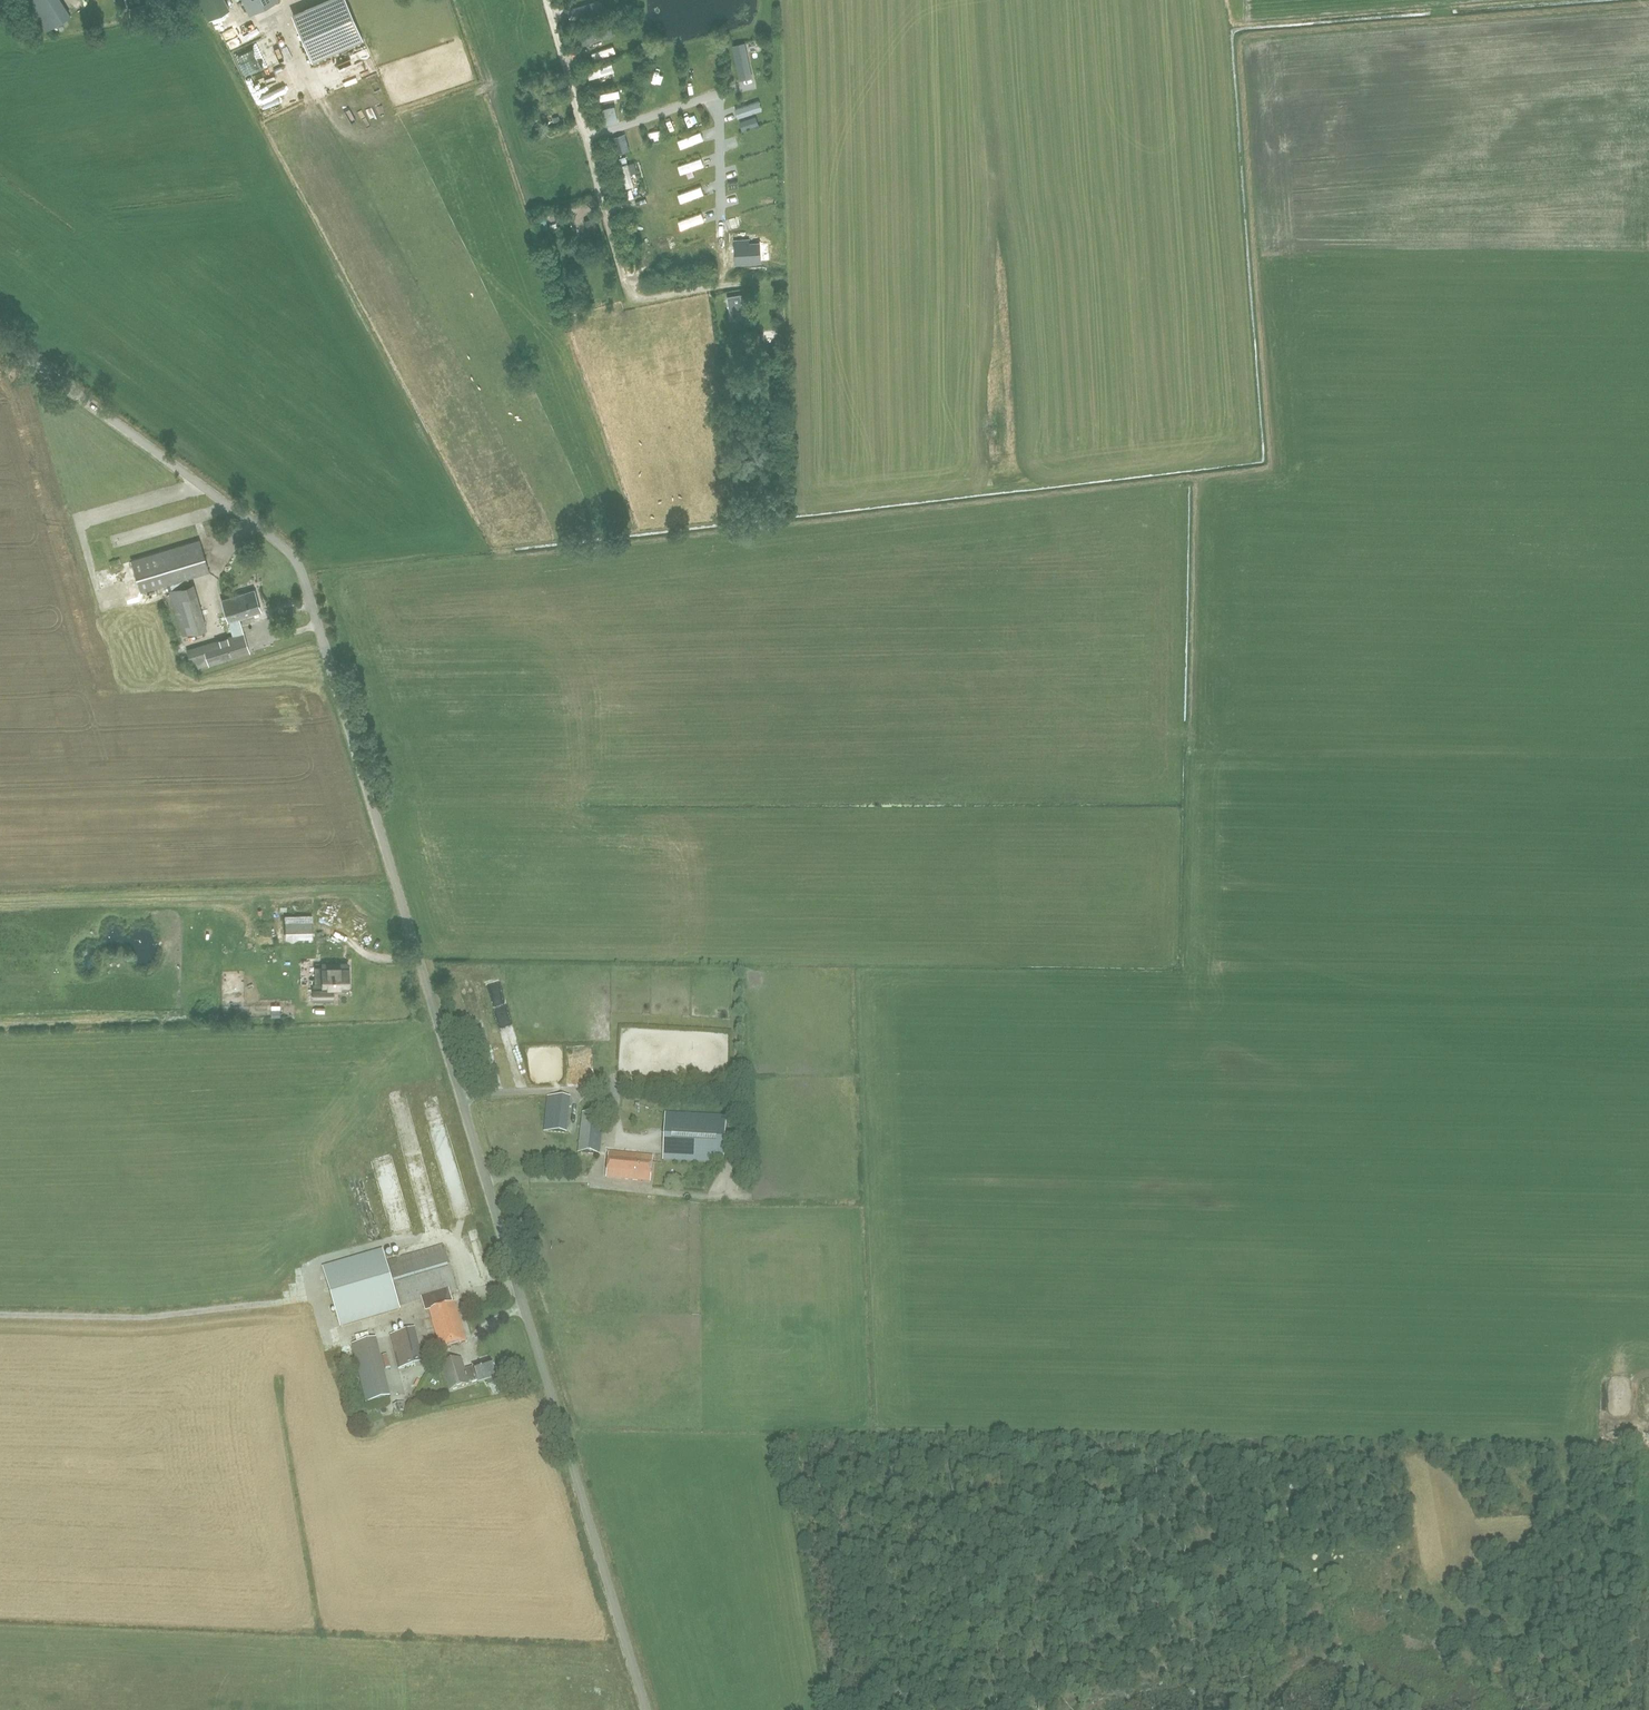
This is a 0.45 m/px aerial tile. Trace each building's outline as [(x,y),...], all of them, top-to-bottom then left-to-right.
[(70,15),(61,0),(28,0),(47,29),(70,15)] [(128,8),(157,0),(125,0),(128,8)] [(207,20),(230,9),(226,0),(197,0),(207,20)] [(249,15),(278,0),(242,0),(249,15)] [(312,61),(363,39),(346,0),(341,0),(294,20),(312,61)] [(567,9),(571,20),(604,10),(601,0),(599,0),(567,9)] [(611,26),(578,36),(581,45),(613,35),(611,26)] [(228,46),(239,44),(235,27),(224,29),(228,46)] [(262,44),(266,42),(264,38),(240,47),(245,61),(265,54),(262,44)] [(745,42),(732,45),(740,80),(753,78),(745,42)] [(592,68),(595,78),(618,72),(615,61),(592,68)] [(759,101),(735,109),(738,118),(762,110),(759,101)] [(735,137),(738,146),(760,138),(757,130),(735,137)] [(700,131),(678,140),(681,148),(703,139),(700,131)] [(626,138),(612,142),(616,154),(630,149),(626,138)] [(736,165),(739,174),(761,166),(758,157),(736,165)] [(701,158),(678,165),(680,173),(704,166),(701,158)] [(627,163),(620,166),(626,188),(634,185),(631,174),(637,172),(634,162),(627,164),(627,163)] [(701,186),(678,194),(681,202),(704,194),(701,186)] [(736,193),(739,201),(760,195),(757,187),(736,193)] [(547,212),(542,214),(545,225),(550,223),(547,212)] [(701,213),(678,221),(681,229),(704,220),(701,213)] [(761,247),(735,248),(735,264),(762,262),(761,247)] [(141,592),(209,571),(199,540),(131,560),(141,592)] [(101,580),(115,576),(114,569),(99,573),(101,580)] [(182,635),(207,628),(194,582),(168,590),(182,635)] [(228,621),(260,611),(254,589),(222,599),(228,621)] [(134,590),(119,594),(123,606),(137,602),(134,590)] [(208,665),(250,653),(243,632),(187,650),(190,662),(206,657),(208,665)] [(285,916),(286,938),(311,937),(311,916),(285,916)] [(323,984),(313,985),(313,999),(333,999),(333,986),(349,986),(348,966),(343,966),(343,963),(323,964),(323,984)] [(566,1133),(570,1098),(548,1096),(544,1131),(566,1133)] [(600,1155),(604,1115),(583,1113),(579,1153),(600,1155)] [(723,1163),(726,1116),(666,1113),(664,1159),(723,1163)] [(651,1182),(653,1156),(609,1152),(607,1177),(651,1182)] [(393,1190),(393,1181),(383,1181),(383,1190),(393,1190)] [(390,1202),(398,1232),(408,1229),(399,1199),(390,1202)] [(400,1310),(399,1306),(422,1299),(425,1310),(429,1309),(441,1348),(466,1341),(454,1301),(452,1302),(449,1291),(457,1289),(444,1246),(386,1263),(382,1249),(323,1267),(341,1327),(400,1310)] [(389,1335),(399,1369),(415,1364),(406,1330),(389,1335)] [(389,1392),(378,1334),(353,1338),(364,1396),(389,1392)] [(461,1371),(457,1360),(443,1365),(451,1390),(470,1384),(469,1383),(479,1380),(479,1381),(496,1376),(491,1361),(475,1366),(475,1368),(465,1371),(465,1370),(461,1371)]
